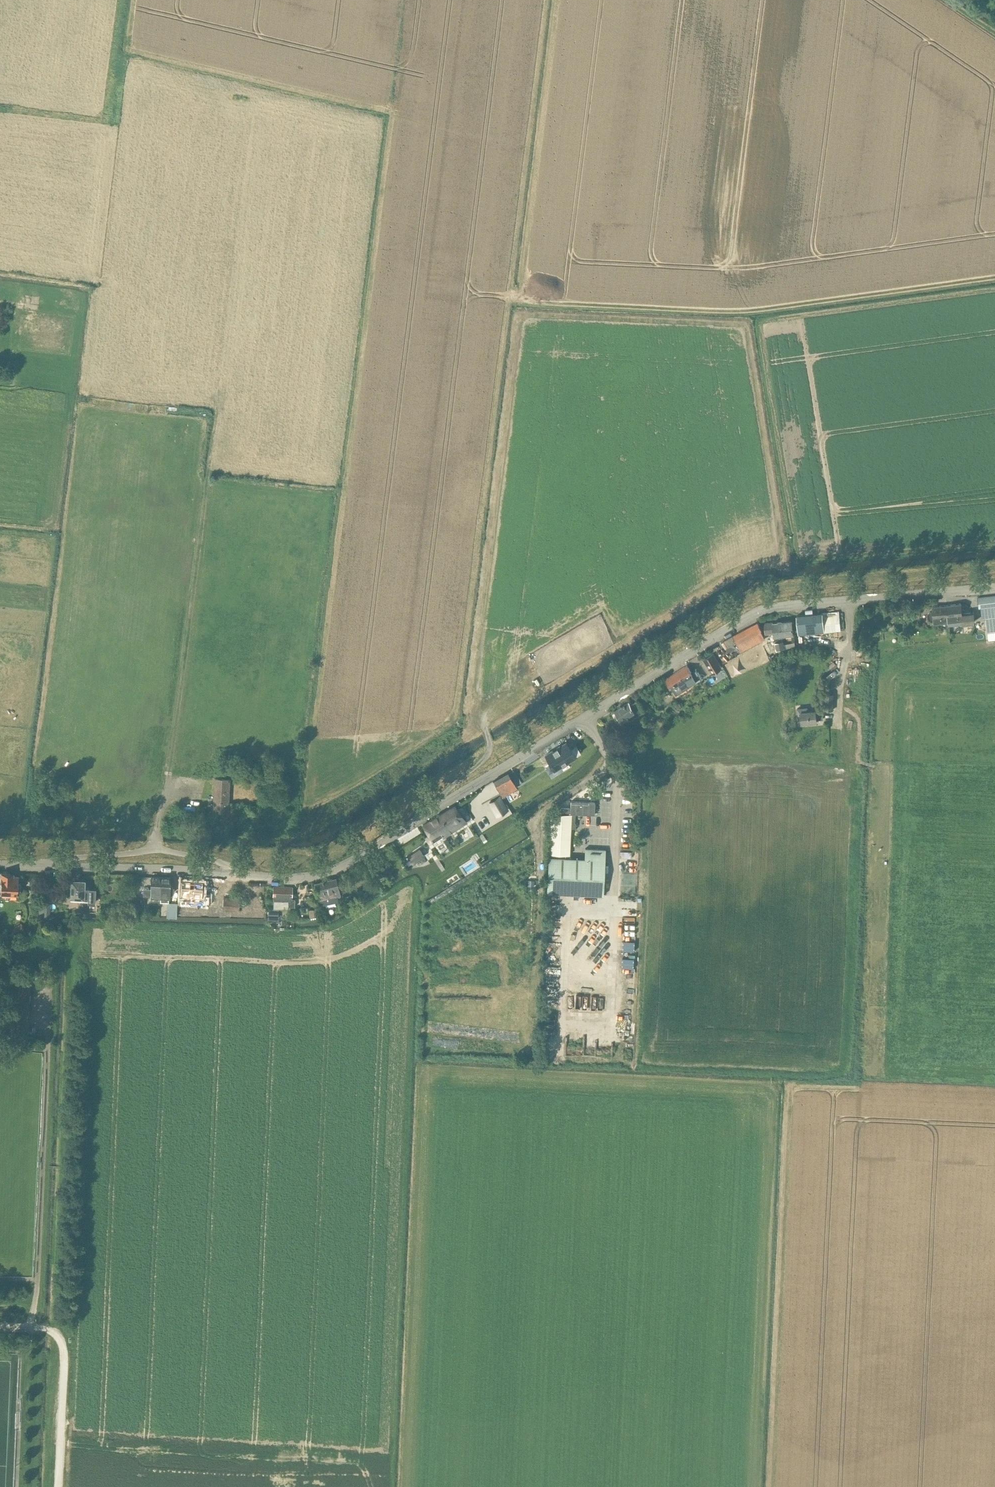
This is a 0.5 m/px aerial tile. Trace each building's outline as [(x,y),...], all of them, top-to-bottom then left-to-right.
[(978,596),(979,607),(981,607),(982,617),(994,616),(994,595),(978,596)] [(961,602),(956,603),(946,604),(948,625),(961,624),(962,622),(974,621),(974,612),(962,613),(961,602)] [(934,621),(941,620),(942,625),(948,625),(946,604),(933,605),(933,611),(930,611),(928,612),(928,614),(928,618),(929,620),(931,621),(934,621)] [(884,608),(884,616),(904,614),(903,606),(884,608)] [(797,614),(797,619),(799,633),(799,634),(804,633),(841,629),(839,611),(811,613),(797,614)] [(792,620),(768,623),(769,632),(774,632),(774,635),(793,633),(792,620)] [(762,629),(758,622),(733,635),(724,640),(728,647),(737,643),(741,650),(765,638),(761,630),(762,629)] [(713,654),(704,660),(713,673),(722,668),(713,654)] [(670,676),(666,678),(670,685),(674,683),(680,692),(702,678),(698,672),(693,675),(687,665),(670,676)] [(833,694),(825,693),(825,709),(833,710),(833,694)] [(628,715),(630,719),(645,710),(638,699),(630,704),(629,701),(615,710),(618,715),(616,716),(618,721),(628,715)] [(797,708),(798,717),(801,717),(802,723),(817,721),(816,719),(823,719),(822,711),(816,712),(816,710),(808,711),(807,707),(797,708)] [(548,753),(545,755),(554,769),(555,768),(568,760),(574,756),(579,752),(580,752),(580,751),(576,744),(569,748),(566,742),(559,746),(555,748),(548,753)] [(509,774),(508,772),(493,781),(502,796),(517,787),(516,785),(522,782),(515,770),(509,774)] [(229,779),(215,778),(213,811),(227,812),(229,779)] [(489,804),(493,811),(495,810),(497,814),(506,808),(499,797),(489,804)] [(551,813),(549,854),(569,854),(571,828),(575,828),(575,823),(575,814),(594,814),(595,802),(571,801),(570,808),(557,808),(557,812),(570,813),(571,813),(571,814),(551,813)] [(425,837),(427,840),(430,843),(442,835),(443,837),(466,822),(454,805),(423,825),(429,834),(425,837)] [(410,855),(414,861),(416,859),(417,860),(425,854),(421,848),(410,855)] [(605,859),(605,849),(585,848),(585,858),(605,859)] [(549,856),(547,892),(603,895),(605,859),(585,858),(549,856)] [(366,878),(370,883),(379,878),(390,871),(386,866),(375,873),(366,878)] [(13,873),(1,872),(0,892),(17,893),(18,876),(13,876),(13,873)] [(151,888),(143,888),(143,894),(150,895),(150,898),(150,901),(160,901),(161,876),(151,876),(151,888)] [(161,876),(160,901),(166,901),(166,895),(170,895),(170,894),(172,894),(173,887),(170,887),(170,877),(161,876)] [(84,880),(79,879),(79,878),(74,877),(73,879),(72,879),(71,900),(88,901),(88,900),(95,901),(96,886),(84,886),(84,880)] [(319,899),(335,895),(336,897),(340,896),(335,877),(315,883),(319,899)] [(181,879),(179,903),(208,905),(209,892),(202,891),(203,880),(181,879)] [(274,886),(273,891),(273,907),(288,908),(288,906),(294,906),(294,899),(292,898),(292,886),(283,886),(274,886)] [(222,909),(239,910),(239,898),(223,897),(222,909)] [(167,902),(166,916),(170,916),(177,917),(177,914),(177,902),(171,902),(167,902)] [(319,916),(317,908),(308,910),(309,918),(319,916)] [(21,923),(10,929),(15,936),(25,930),(21,923)]
